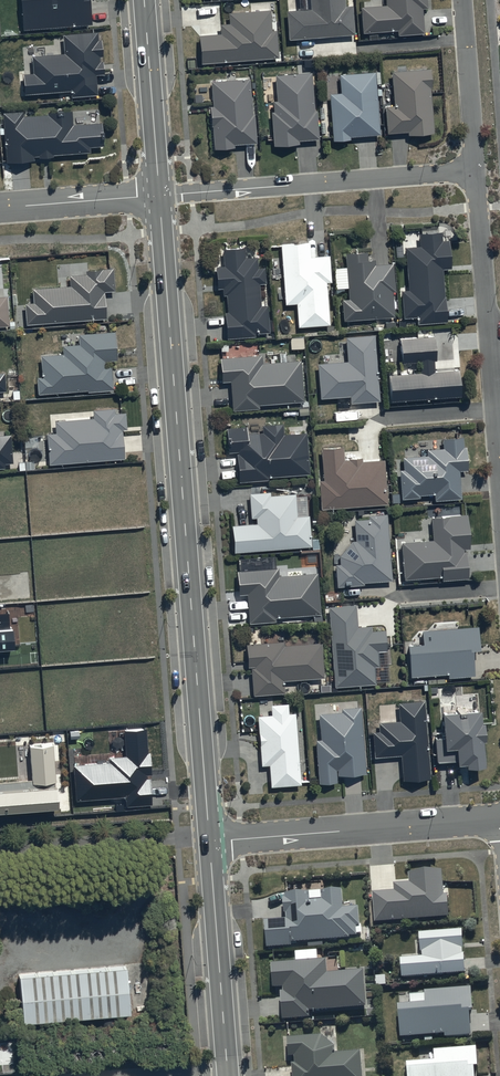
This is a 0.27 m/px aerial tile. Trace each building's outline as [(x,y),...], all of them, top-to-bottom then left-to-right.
[(22,31),(91,27),(89,2),(82,2),(82,0),(20,0),(22,31)] [(310,11),(287,12),(289,40),(354,35),(352,7),(344,7),(344,0),(309,0),(310,11)] [(386,6),(360,8),(362,34),(397,32),(397,37),(424,35),(422,10),(427,10),(427,0),(385,0),(386,6)] [(201,65),(278,59),(276,31),(271,31),(269,12),(228,15),(229,25),(219,25),(220,35),(199,37),(201,65)] [(64,55),(32,57),(33,75),(23,75),(24,96),(71,93),(71,97),(97,96),(96,77),(104,76),(103,62),(99,63),(99,59),(102,58),(101,41),(98,41),(97,33),(63,35),(64,55)] [(376,71),(339,75),(341,93),(329,94),(333,142),(351,141),(351,138),(382,135),(376,71)] [(430,71),(391,74),(393,107),(385,108),(387,135),(407,133),(408,137),(434,135),(430,71)] [(311,74),(274,77),(276,102),(273,102),(274,113),(271,113),(274,147),(299,146),(299,142),(319,140),(317,111),(314,112),(311,74)] [(249,81),(211,83),(212,109),(210,110),(211,126),(213,126),(215,155),(237,153),(237,148),(257,147),(255,116),(251,116),(249,81)] [(22,113),(2,114),(5,164),(33,163),(33,157),(38,157),(38,159),(52,159),(52,156),(89,154),(89,148),(103,147),(102,125),(72,126),(71,113),(62,113),(62,111),(56,111),(56,114),(47,115),(48,117),(22,118),(22,113)] [(441,242),(441,234),(418,235),(419,248),(405,249),(408,291),(402,292),(404,319),(416,318),(417,325),(447,323),(443,271),(450,271),(449,241),(441,242)] [(310,244),(280,246),(284,306),(295,305),(297,330),(328,327),(325,284),(332,284),(330,257),(311,259),(310,244)] [(244,250),(222,250),(223,268),(214,268),(215,290),(222,290),(223,296),(227,296),(228,313),(225,313),(226,340),(255,339),(255,334),(269,333),(268,306),(260,306),(259,285),(265,284),(265,269),(257,269),(257,259),(244,260),(244,250)] [(366,253),(345,254),(349,301),(342,301),(343,322),(394,319),(393,293),(395,292),(394,265),(375,266),(375,262),(367,262),(366,253)] [(86,276),(70,277),(71,288),(33,290),(34,304),(25,304),(27,326),(106,320),(104,292),(115,292),(113,270),(86,272),(86,276)] [(36,378),(37,395),(113,392),(112,367),(104,368),(104,363),(116,363),(115,333),(78,335),(79,346),(62,347),(62,356),(41,357),(42,378),(36,378)] [(374,337),(345,338),(347,363),(317,365),(320,401),(350,399),(350,404),(379,402),(374,337)] [(390,402),(459,398),(458,371),(434,373),(434,363),(436,363),(434,338),(400,340),(401,364),(419,363),(420,375),(389,377),(390,402)] [(262,357),(220,360),(221,383),(230,383),(232,412),(258,410),(258,406),(303,402),(300,362),(262,365),(262,357)] [(55,434),(46,435),(48,466),(124,460),(122,432),(126,431),(125,415),(115,416),(115,410),(92,412),(93,420),(54,422),(55,434)] [(247,429),(226,429),(228,454),(236,453),(238,484),(269,481),(269,479),(309,476),(306,435),(283,436),(283,426),(262,427),(262,434),(247,435),(247,429)] [(4,470),(4,465),(12,465),(10,436),(0,437),(0,470),(4,470)] [(443,450),(426,451),(426,457),(402,458),(403,471),(399,471),(400,500),(419,499),(419,496),(433,496),(433,502),(460,501),(459,473),(467,472),(466,448),(463,448),(462,438),(442,439),(443,450)] [(387,506),(383,461),(361,463),(361,459),(344,460),(343,449),(320,450),(323,482),(319,482),(321,511),(387,506)] [(269,489),(249,490),(251,515),(256,515),(256,521),(231,523),(233,550),(311,544),(309,512),(297,513),(295,490),(270,492),(269,489)] [(387,516),(368,517),(368,521),(354,521),(356,543),(352,543),(339,558),(340,566),(335,566),(336,588),(364,586),(364,584),(391,582),(387,516)] [(467,516),(431,519),(432,542),(429,543),(402,544),(404,580),(441,578),(441,581),(467,580),(466,553),(463,553),(463,550),(469,550),(467,516)] [(278,569),(237,572),(239,596),(246,595),(248,625),(276,623),(276,619),(320,615),(318,575),(278,577),(278,569)] [(27,597),(26,575),(0,577),(0,599),(27,597)] [(356,607),(328,608),(333,687),(375,685),(374,668),(379,668),(378,652),(386,652),(385,632),(371,632),(371,627),(357,628),(356,607)] [(422,645),(407,647),(409,677),(446,674),(446,679),(474,677),(472,653),(479,652),(477,628),(421,633),(422,645)] [(15,650),(13,631),(0,632),(0,651),(15,650)] [(284,643),(246,645),(247,668),(251,668),(253,696),(284,694),(283,684),(324,681),(322,645),(285,647),(284,643)] [(0,677),(0,721),(28,719),(27,703),(19,704),(17,676),(0,677)] [(272,716),(257,717),(261,766),(268,766),(269,788),(301,786),(296,715),(290,715),(289,704),(271,705),(272,716)] [(373,733),(374,757),(401,756),(402,781),(430,780),(427,704),(399,705),(400,722),(379,723),(380,733),(373,733)] [(315,739),(317,784),(335,783),(335,776),(364,775),(360,710),(341,711),(341,713),(319,714),(320,738),(315,739)] [(479,713),(441,715),(444,752),(455,751),(456,765),(464,765),(465,770),(484,769),(482,744),(485,744),(483,725),(480,725),(479,713)] [(111,764),(75,766),(77,800),(126,797),(127,809),(155,807),(152,753),(148,753),(146,728),(125,729),(127,758),(111,759),(111,764)] [(55,742),(29,744),(32,780),(0,783),(0,815),(60,811),(55,742)] [(372,895),(374,925),(449,921),(448,898),(445,898),(443,874),(409,876),(409,885),(394,886),(394,894),(372,895)] [(264,922),(266,951),(290,949),(290,946),(349,942),(348,939),(356,939),(356,929),(358,929),(357,912),(343,913),(342,894),(321,895),(321,903),(311,903),(310,895),(281,897),(283,918),(285,918),(285,921),(264,922)] [(400,962),(401,980),(465,977),(463,934),(420,936),(421,956),(422,956),(422,961),(400,962)] [(327,963),(271,966),(272,992),(283,991),(284,995),(281,995),(283,1022),(309,1020),(308,1015),(366,1011),(364,974),(328,976),(327,963)] [(19,975),(23,1021),(129,1012),(125,967),(19,975)] [(426,1007),(398,1009),(401,1042),(442,1039),(443,1042),(471,1040),(469,1017),(473,1016),(471,992),(425,995),(426,1007)] [(293,1075),(363,1075),(361,1055),(335,1057),(335,1049),(322,1039),(287,1041),(288,1060),(294,1059),(294,1067),(292,1067),(293,1075)] [(406,1067),(407,1075),(474,1075),(474,1073),(478,1072),(477,1052),(434,1055),(435,1065),(406,1067)]
